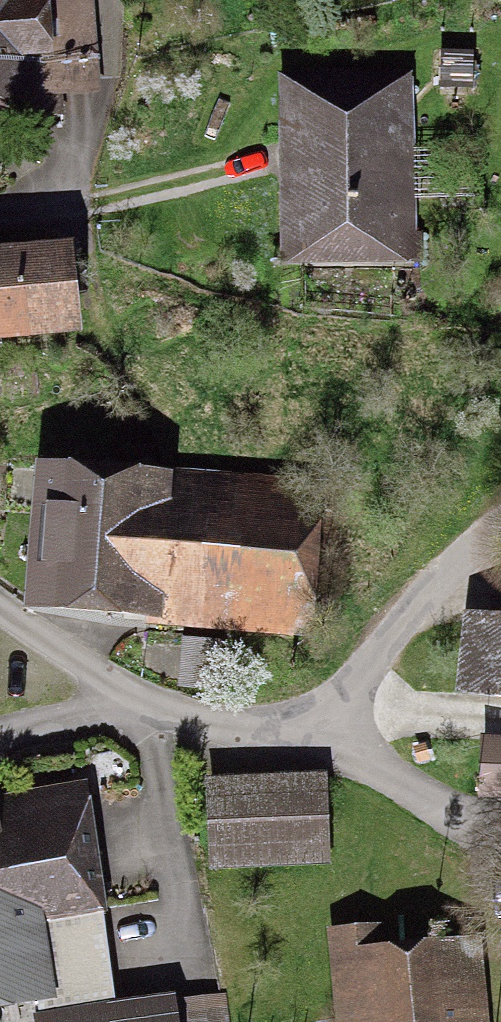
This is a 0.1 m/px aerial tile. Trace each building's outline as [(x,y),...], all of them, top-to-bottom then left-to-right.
[(87,0),(0,0),(0,105),(62,99),(60,80),(93,77),(87,0)] [(473,54),(441,53),(439,88),(472,89),(473,54)] [(346,91),(299,91),(301,246),(395,245),(394,97),(346,98),(346,91)] [(65,320),(60,266),(0,271),(0,326),(65,320)] [(157,491),(148,608),(269,618),(275,543),(272,543),(275,501),(221,496),(222,477),(164,472),(162,491),(157,491)] [(41,600),(148,608),(157,491),(51,483),(41,600)] [(472,626),(465,693),(500,697),(500,629),(472,626)] [(487,740),(486,797),(500,797),(500,741),(487,740)] [(320,783),(214,787),(217,860),(323,855),(320,783)] [(11,824),(24,921),(33,991),(39,1021),(168,1021),(166,1003),(115,1010),(86,785),(8,798),(11,824)] [(24,921),(11,824),(0,826),(0,926),(24,921)] [(24,921),(0,926),(0,995),(33,991),(24,921)] [(332,931),(340,1021),(488,1021),(479,938),(382,952),(379,924),(332,931)]
